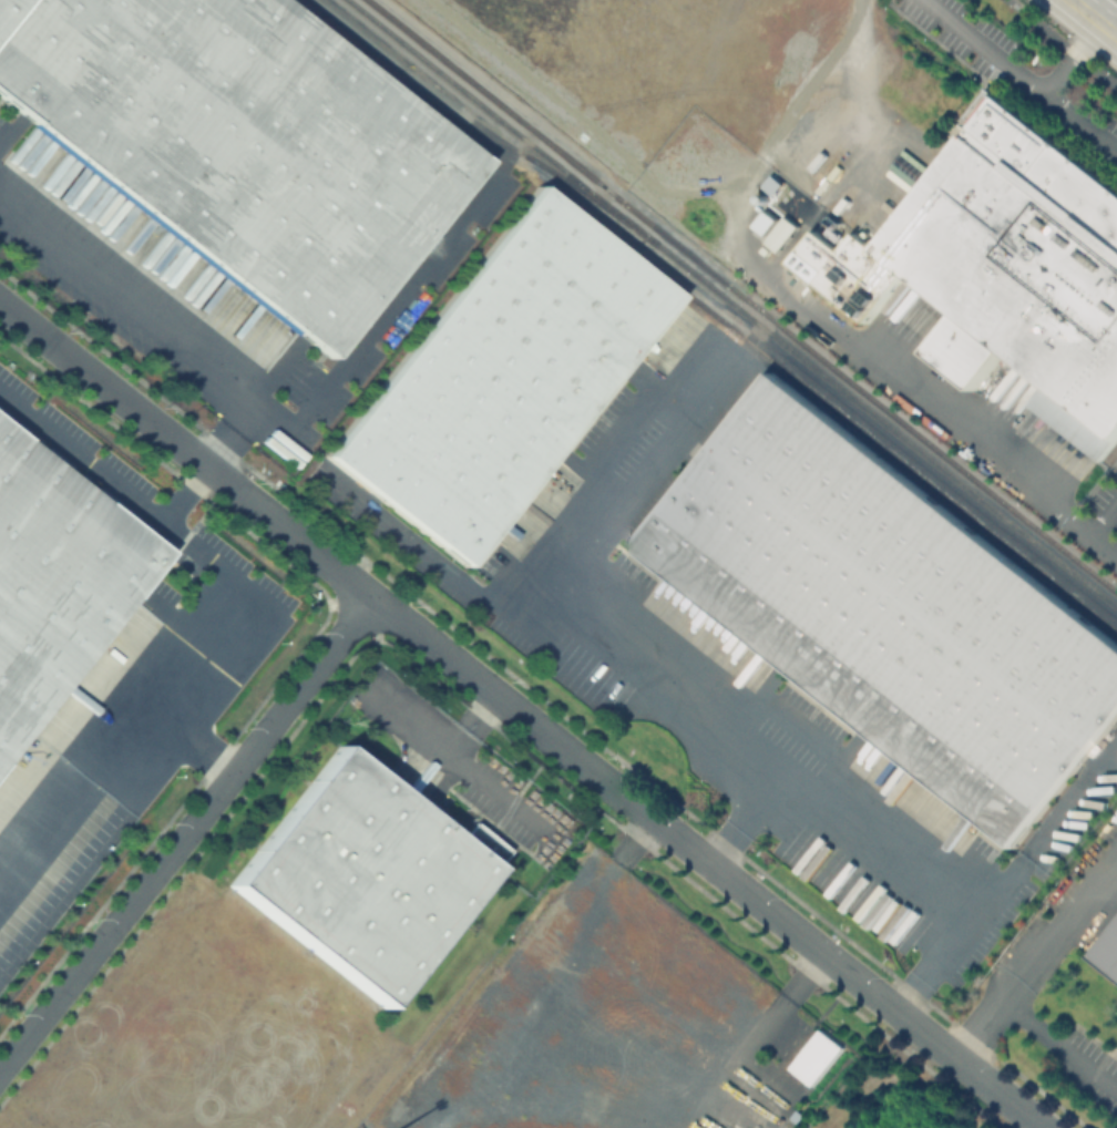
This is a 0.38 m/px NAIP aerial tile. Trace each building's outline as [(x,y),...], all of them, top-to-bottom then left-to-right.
[(328,367),(0,107),(0,0),(281,0),(489,164),(328,367)] [(877,254),(855,237),(843,253),(813,229),(797,250),(823,271),(810,287),(863,328),(902,279),(949,315),(921,352),(972,391),(1003,352),(1045,384),(1032,403),(1104,459),(1116,442),(1116,196),(1056,148),(1029,183),(969,135),(877,254)] [(324,458),(535,186),(677,297),(465,567),(324,458)] [(802,225),(783,252),(768,240),(787,214),(802,225)] [(770,372),(1116,645),(1116,722),(1016,850),(632,547),(770,372)] [(167,554),(0,770),(0,424),(167,554)] [(232,884),(337,751),(454,844),(472,823),(506,850),(385,1005),(232,884)] [(1116,977),(1116,930),(1095,961),(1116,977)] [(790,1067),(814,1086),(845,1047),(821,1028),(790,1067)]
